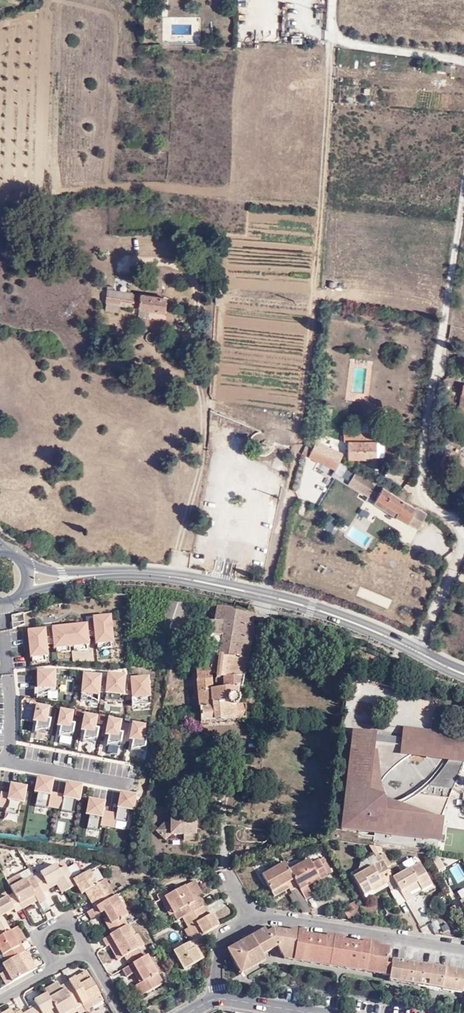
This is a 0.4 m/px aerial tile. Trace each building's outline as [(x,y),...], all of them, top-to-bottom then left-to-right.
[(114,287),(126,288),(127,279),(115,278),(114,287)] [(164,309),(165,297),(107,289),(105,300),(139,305),(164,309)] [(347,456),(376,457),(375,441),(375,435),(352,434),(352,439),(347,440),(347,456)] [(187,453),(198,454),(198,439),(188,439),(187,453)] [(316,441),(311,448),(338,460),(342,453),(316,441)] [(333,470),(338,460),(311,448),(306,445),(302,456),(333,470)] [(298,479),(315,485),(319,472),(307,467),(304,475),(300,474),(298,479)] [(406,502),(382,487),(356,470),(347,484),(374,502),(376,499),(396,511),(393,516),(415,528),(423,513),(406,502)] [(387,479),(382,487),(406,502),(407,496),(407,493),(387,479)] [(396,511),(376,499),(374,502),(372,504),(393,516),(396,511)] [(352,528),(349,536),(358,539),(361,532),(352,528)] [(197,668),(199,709),(200,719),(200,722),(232,721),(232,718),(243,718),(243,707),(234,706),(234,703),(236,702),(238,700),(238,698),(237,696),(236,695),(236,689),(241,690),(252,627),(251,625),(254,613),(231,607),(167,599),(159,628),(185,630),(190,610),(209,613),(208,618),(205,618),(205,668),(197,668)] [(92,622),(51,625),(53,650),(114,645),(111,614),(91,615),(92,622)] [(44,631),(29,632),(30,645),(34,645),(34,654),(46,654),(44,631)] [(36,695),(48,694),(47,690),(57,689),(55,667),(34,669),(36,695)] [(99,704),(99,670),(79,670),(79,704),(99,704)] [(122,706),(124,671),(106,670),(104,705),(122,706)] [(148,675),(130,676),(131,703),(150,702),(148,675)] [(171,687),(164,686),(162,698),(169,699),(171,687)] [(37,702),(34,740),(72,743),(75,707),(56,706),(56,703),(37,702)] [(171,719),(200,719),(199,709),(170,709),(171,719)] [(107,742),(118,745),(123,719),(95,713),(93,724),(84,723),(81,738),(107,743),(107,742)] [(134,720),(130,756),(142,757),(147,721),(134,720)] [(425,758),(446,760),(447,759),(460,760),(461,762),(463,762),(463,733),(401,726),(400,736),(399,744),(407,745),(427,732),(433,731),(438,731),(443,732),(447,735),(448,735),(449,738),(442,744),(425,758)] [(408,755),(419,750),(425,758),(442,744),(449,738),(448,735),(447,735),(443,732),(438,731),(433,731),(427,732),(407,745),(399,744),(372,741),(373,733),(351,730),(340,828),(373,831),(374,823),(366,822),(367,815),(377,816),(378,811),(379,799),(384,797),(381,794),(379,790),(379,786),(379,782),(378,781),(379,767),(390,769),(391,768),(399,761),(408,755)] [(372,741),(399,744),(400,736),(373,733),(372,741)] [(406,795),(405,797),(405,803),(439,818),(461,762),(460,760),(447,759),(446,760),(442,765),(436,774),(428,782),(419,789),(410,796),(408,794),(406,795)] [(379,767),(378,781),(379,782),(383,777),(390,769),(379,767)] [(59,816),(76,817),(78,779),(62,778),(62,775),(56,775),(55,785),(52,785),(53,774),(37,773),(34,813),(46,814),(47,809),(60,810),(59,816)] [(26,782),(26,793),(31,793),(32,779),(20,779),(20,782),(26,782)] [(26,782),(9,780),(8,792),(0,791),(0,801),(8,802),(7,810),(17,812),(19,800),(24,800),(26,782)] [(131,821),(134,790),(118,788),(117,799),(87,795),(84,812),(89,813),(88,824),(115,827),(116,819),(131,821)] [(154,791),(147,790),(145,806),(152,807),(154,791)] [(435,827),(439,818),(405,803),(404,814),(435,827)] [(167,825),(158,833),(167,842),(172,836),(185,837),(185,843),(197,843),(197,832),(198,821),(203,821),(204,812),(184,810),(183,819),(174,819),(173,825),(167,825)] [(435,827),(404,814),(385,812),(378,811),(377,816),(367,815),(366,822),(374,823),(373,831),(438,839),(441,818),(439,818),(435,827)] [(437,871),(443,868),(438,859),(432,863),(437,871)] [(34,874),(35,876),(43,890),(49,887),(47,882),(58,876),(61,880),(67,890),(76,885),(78,884),(75,880),(66,864),(60,867),(57,862),(34,874)] [(309,863),(289,874),(297,889),(304,902),(313,897),(307,885),(317,880),(326,875),(318,862),(311,866),(309,863)] [(390,893),(399,889),(393,879),(384,862),(364,874),(351,880),(362,899),(371,895),(368,890),(384,882),(386,886),(390,893)] [(291,893),(297,889),(289,874),(283,865),(262,877),(271,893),(286,885),(288,889),(291,893)] [(417,867),(393,879),(399,889),(407,904),(414,899),(409,889),(418,884),(421,890),(431,884),(421,865),(417,867)] [(97,887),(89,872),(75,880),(78,884),(76,885),(83,897),(86,896),(90,893),(97,907),(114,897),(106,882),(97,887)] [(21,875),(9,881),(13,888),(24,882),(21,875)] [(328,879),(326,875),(317,880),(319,883),(328,879)] [(24,882),(13,888),(16,894),(22,904),(37,896),(40,901),(41,903),(48,899),(43,890),(35,876),(24,882)] [(49,887),(61,880),(58,876),(47,882),(49,887)] [(171,914),(174,919),(179,917),(200,906),(194,896),(198,894),(191,882),(162,896),(171,914)] [(371,895),(386,886),(384,882),(368,890),(371,895)] [(423,894),(421,890),(418,884),(409,889),(414,899),(423,894)] [(431,884),(421,890),(423,894),(434,887),(431,884)] [(273,896),(288,889),(286,885),(271,893),(273,896)] [(94,909),(97,907),(90,893),(86,896),(94,909)] [(22,904),(16,894),(9,898),(0,903),(0,933),(2,936),(12,930),(7,919),(5,915),(16,909),(18,913),(25,909),(24,908),(22,904)] [(9,898),(7,894),(0,898),(0,903),(9,898)] [(40,901),(37,896),(22,904),(24,908),(40,901)] [(167,916),(171,914),(162,896),(157,899),(167,916)] [(114,897),(97,907),(94,909),(87,913),(91,920),(100,915),(104,913),(114,932),(126,926),(122,919),(126,917),(116,898),(114,897)] [(349,919),(360,913),(354,902),(343,908),(349,919)] [(186,929),(191,940),(197,937),(208,930),(214,927),(207,914),(205,915),(200,906),(179,917),(186,929)] [(7,919),(18,913),(16,909),(5,915),(7,919)] [(111,934),(114,932),(104,913),(100,915),(111,934)] [(128,924),(126,926),(114,932),(111,934),(102,939),(107,947),(110,946),(115,942),(125,959),(126,958),(129,956),(131,931),(128,924)] [(2,936),(0,937),(0,952),(6,963),(24,952),(18,942),(26,939),(19,927),(12,930),(2,936)] [(376,948),(377,943),(359,940),(358,944),(340,941),(340,936),(323,933),(322,938),(304,935),(305,930),(288,927),(287,934),(271,931),(264,934),(262,931),(229,947),(228,957),(234,969),(259,957),(276,948),(280,955),(383,972),(384,966),(387,950),(376,948)] [(187,942),(191,940),(186,929),(181,931),(187,942)] [(131,931),(129,956),(141,949),(131,931)] [(191,940),(187,942),(171,952),(181,971),(199,961),(193,949),(201,945),(197,937),(191,940)] [(125,959),(115,942),(110,946),(119,961),(125,959)] [(141,949),(129,956),(129,963),(144,955),(141,949)] [(27,950),(24,952),(6,963),(3,964),(8,973),(13,982),(37,969),(27,950)] [(163,985),(147,955),(129,966),(128,969),(132,975),(137,972),(141,970),(146,979),(143,981),(150,993),(163,985)] [(282,960),(388,977),(389,967),(384,966),(383,972),(280,955),(282,960)] [(259,957),(234,969),(238,976),(262,964),(260,959),(259,957)] [(387,982),(460,994),(463,973),(390,961),(389,967),(388,977),(387,980),(387,982)] [(146,979),(141,970),(137,972),(143,981),(146,979)] [(9,985),(13,982),(8,973),(4,975),(9,985)] [(83,1007),(92,1002),(102,996),(90,975),(84,978),(82,974),(69,982),(83,1007)] [(146,995),(150,993),(143,981),(139,983),(146,995)] [(48,996),(55,1009),(57,1012),(72,1012),(75,1011),(83,1007),(69,982),(60,987),(58,983),(44,990),(48,996)] [(55,1009),(48,996),(36,1003),(39,1008),(29,1012),(48,1012),(55,1009)] [(105,1001),(102,996),(92,1002),(95,1007),(105,1001)]
